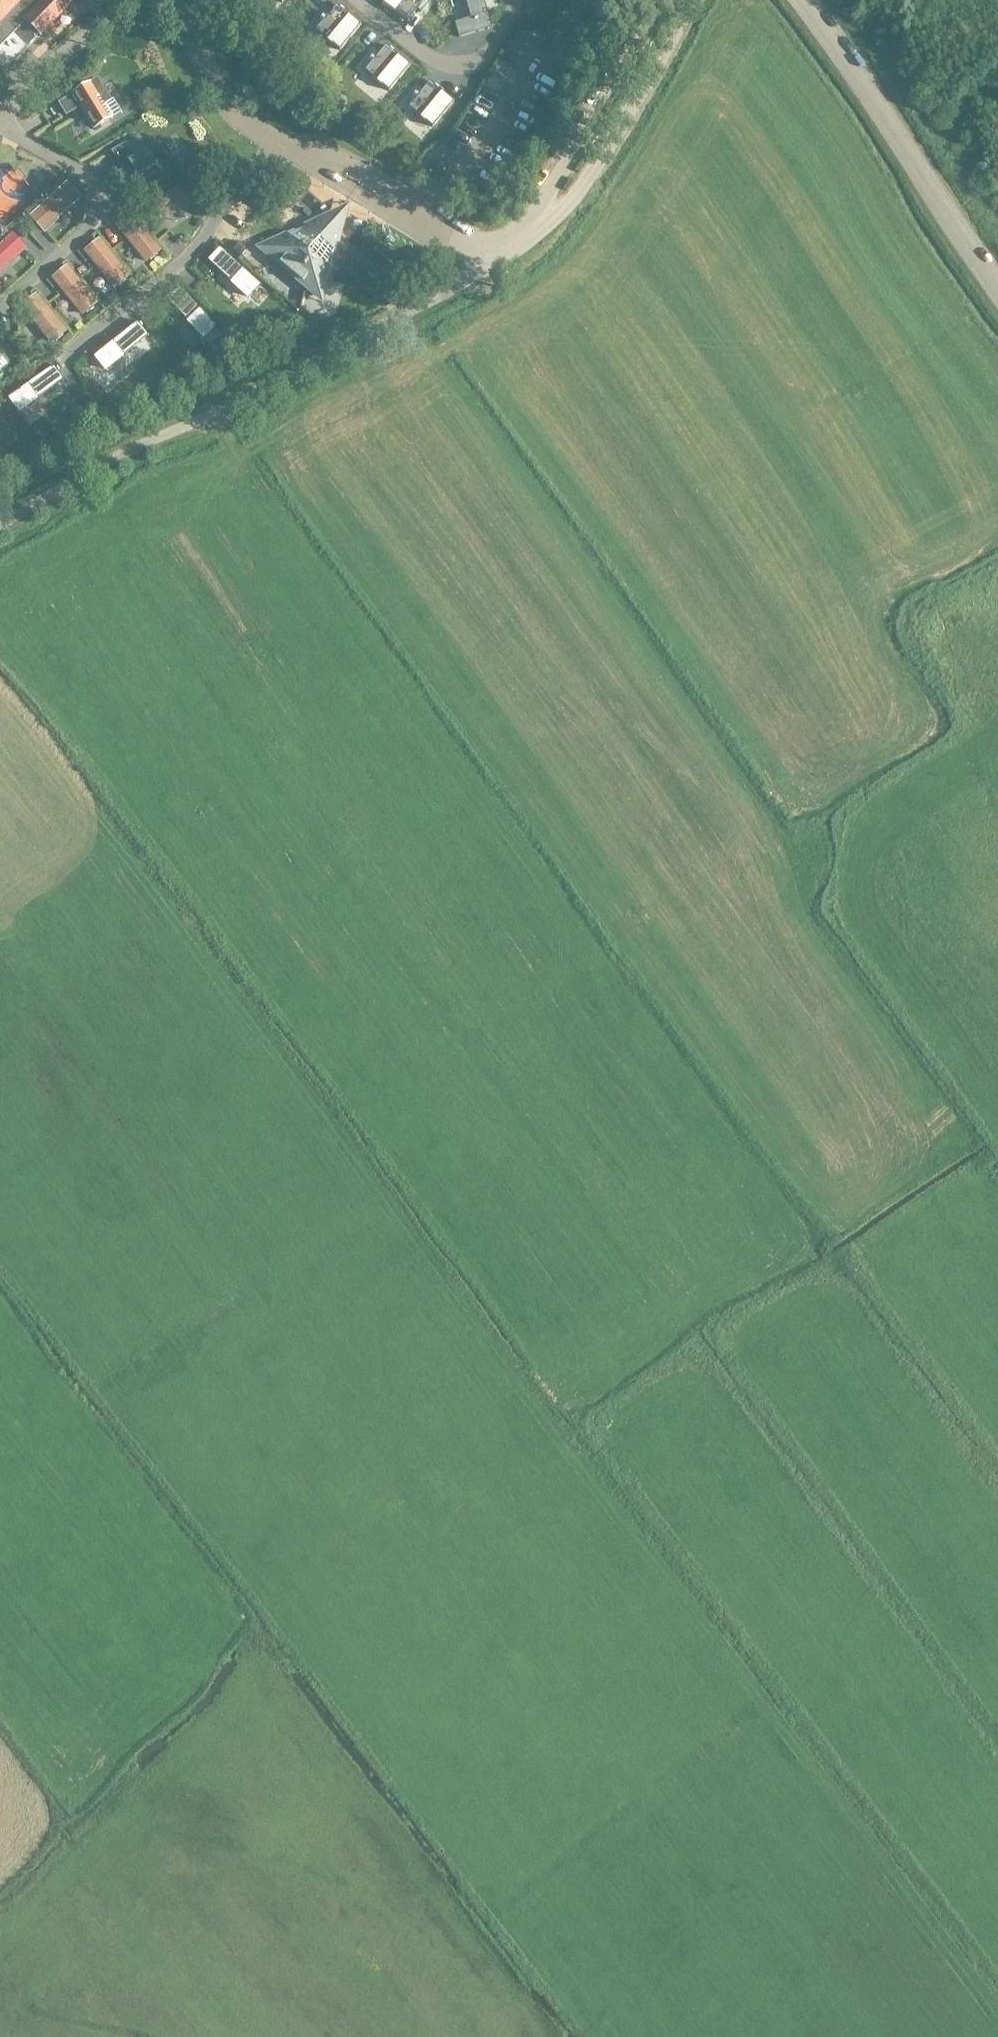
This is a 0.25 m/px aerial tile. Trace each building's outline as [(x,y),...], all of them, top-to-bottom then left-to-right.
[(73,0),(0,0),(0,66),(5,71),(73,0)] [(408,22),(424,0),(384,0),(382,3),(408,22)] [(492,28),(484,0),(467,0),(472,18),(454,23),(459,38),(492,28)] [(340,50),(361,25),(337,5),(336,5),(315,30),(340,50)] [(364,71),(389,91),(410,66),(385,45),(364,71)] [(73,96),(59,105),(66,116),(80,107),(94,128),(108,119),(100,105),(109,99),(96,78),(71,93),(73,96)] [(454,102),(429,82),(408,107),(432,127),(454,102)] [(125,143),(111,151),(129,182),(138,177),(146,191),(177,172),(159,143),(134,158),(125,143)] [(489,177),(489,187),(509,187),(509,178),(489,177)] [(192,179),(152,203),(154,207),(152,208),(157,215),(159,214),(161,218),(201,194),(192,179)] [(69,183),(32,216),(44,230),(58,217),(57,216),(57,212),(61,212),(72,202),(74,202),(80,196),(80,193),(74,187),(72,187),(69,183)] [(131,214),(117,225),(146,262),(150,259),(151,261),(158,255),(156,253),(160,251),(131,214)] [(265,247),(263,255),(316,298),(323,296),(343,223),(333,214),(265,247)] [(0,245),(0,270),(8,263),(9,264),(26,248),(12,233),(0,245)] [(99,241),(86,252),(115,288),(118,286),(119,287),(126,282),(125,280),(128,277),(99,241)] [(239,242),(232,249),(240,256),(246,249),(239,242)] [(219,247),(207,260),(230,281),(229,282),(238,290),(240,287),(249,295),(260,284),(219,247)] [(70,267),(56,277),(85,314),(88,311),(90,313),(97,307),(95,306),(98,303),(70,267)] [(178,285),(165,297),(186,320),(185,321),(193,330),(196,327),(204,336),(216,326),(178,285)] [(39,296),(25,306),(54,343),(58,340),(59,342),(66,336),(64,335),(68,332),(39,296)] [(137,322),(94,356),(104,368),(113,361),(116,364),(125,356),(124,355),(148,336),(137,322)] [(199,376),(210,369),(195,344),(184,351),(199,376)] [(145,360),(154,382),(163,379),(155,357),(145,360)] [(55,365),(10,397),(19,410),(29,402),(31,406),(41,399),(40,398),(65,380),(55,365)] [(118,413),(131,408),(115,366),(102,371),(118,413)] [(39,412),(27,416),(43,455),(55,451),(39,412)] [(91,423),(79,430),(87,442),(99,435),(91,423)]
